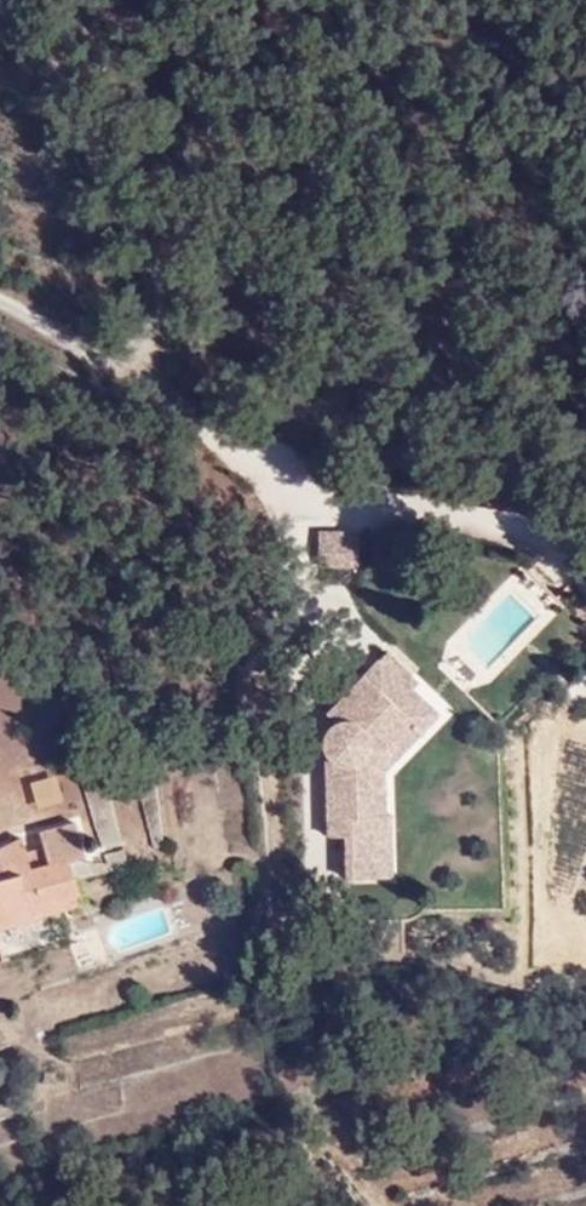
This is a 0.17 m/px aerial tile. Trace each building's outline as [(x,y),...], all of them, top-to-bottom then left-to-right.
[(357,569),(358,530),(315,529),(315,569),(357,569)] [(303,724),(309,731),(303,737),(318,844),(335,843),(339,881),(385,875),(380,820),(373,820),(369,774),(405,729),(377,705),(396,683),(363,654),(303,724)] [(85,795),(94,822),(102,843),(119,839),(113,819),(103,789),(85,795)] [(36,829),(35,829),(0,848),(0,936),(59,915),(78,908),(68,866),(83,861),(72,824),(70,817),(36,829)] [(122,847),(105,853),(110,869),(127,863),(122,847)] [(59,915),(0,936),(0,961),(67,941),(59,915)]
